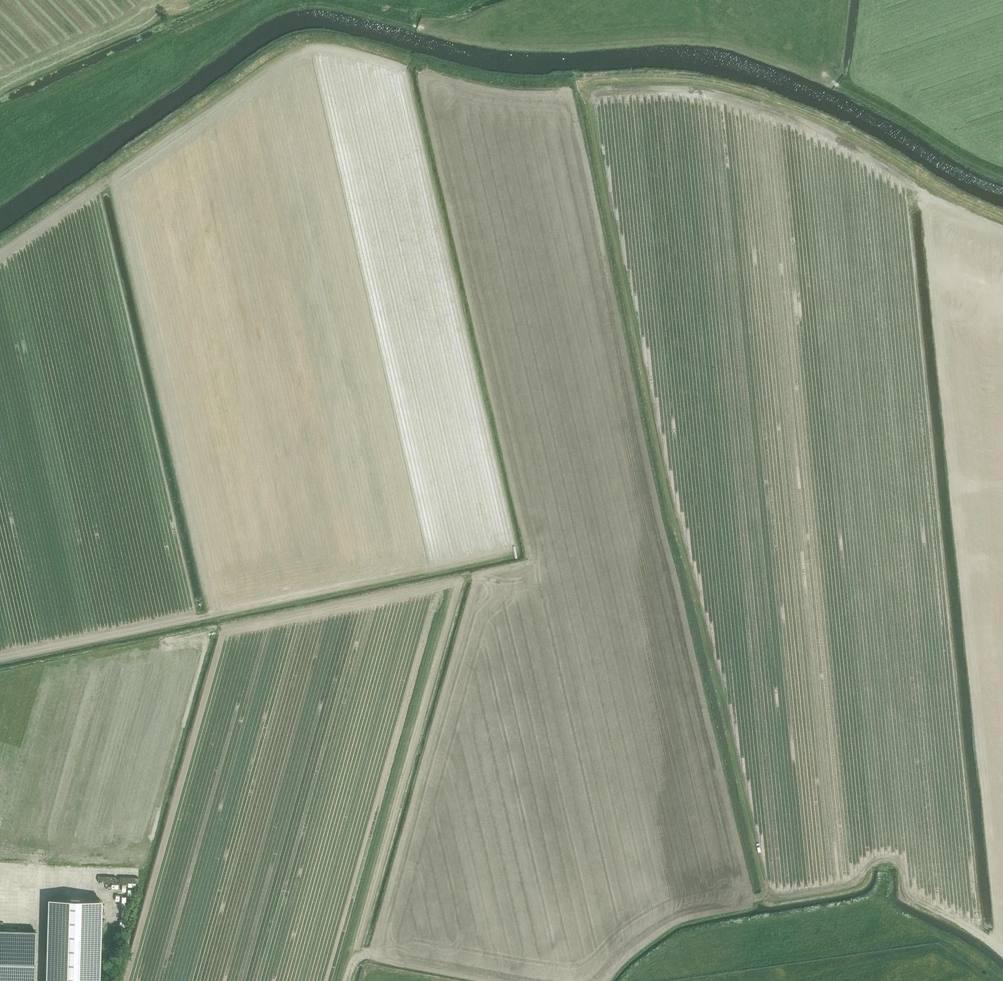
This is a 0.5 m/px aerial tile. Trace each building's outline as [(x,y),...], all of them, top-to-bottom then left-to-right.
[(48,980),(98,980),(100,900),(50,899),(48,980)] [(38,933),(0,932),(0,980),(36,980),(38,933)]
